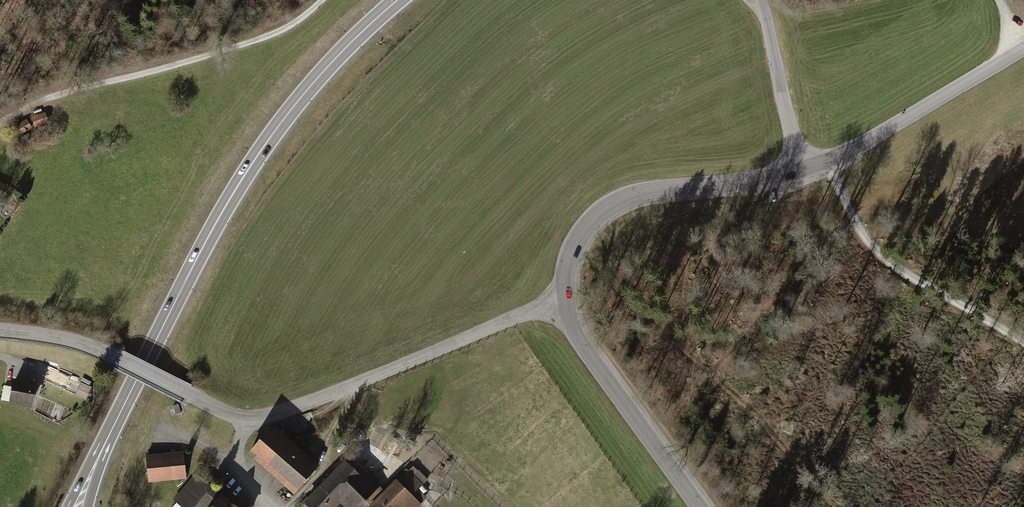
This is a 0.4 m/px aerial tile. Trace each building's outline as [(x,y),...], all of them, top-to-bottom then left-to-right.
[(43,113),(30,118),(34,128),(47,123),(43,113)] [(25,121),(8,130),(12,138),(29,129),(25,121)] [(18,381),(13,380),(9,405),(33,410),(37,384),(32,384),(33,380),(19,377),(18,381)] [(77,395),(88,399),(92,386),(81,382),(77,395)] [(295,492),(317,466),(273,428),(251,454),(295,492)] [(146,455),(148,482),(186,478),(183,451),(146,455)] [(345,459),(305,499),(313,506),(333,506),(340,499),(349,506),(354,506),(364,496),(367,499),(380,486),(357,465),(354,468),(345,459)] [(371,504),(374,506),(413,506),(424,496),(416,488),(426,479),(418,471),(413,476),(406,469),(371,504)] [(196,475),(175,501),(183,506),(235,506),(196,475)]
